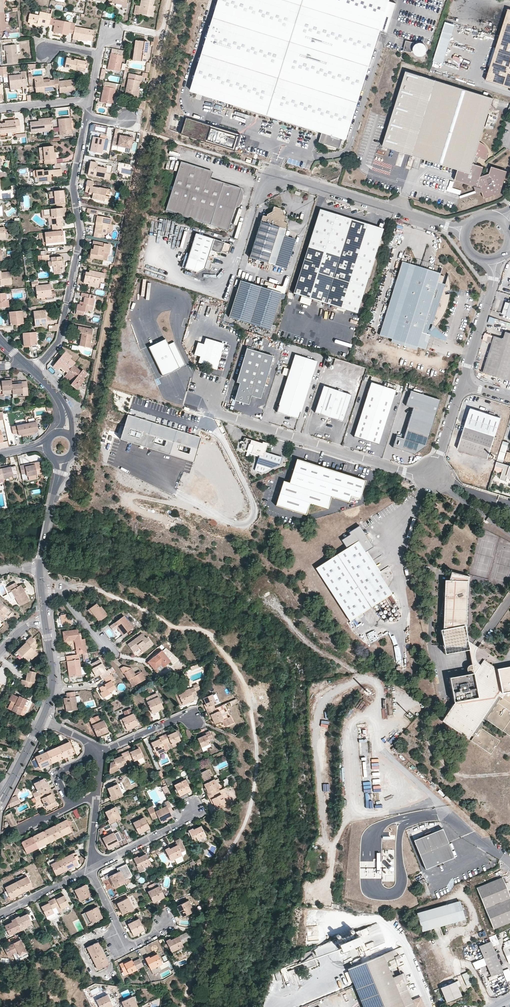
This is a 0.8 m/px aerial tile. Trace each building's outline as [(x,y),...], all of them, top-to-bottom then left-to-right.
[(154,0),(142,0),(140,6),(136,5),(134,14),(139,15),(139,14),(140,10),(147,11),(146,15),(152,16),(154,7),(152,7),(154,0)] [(322,133),(319,142),(340,148),(342,140),(346,141),(380,30),(389,2),(390,0),(218,0),(189,92),(322,133)] [(396,4),(389,2),(380,30),(387,32),(396,4)] [(505,8),(483,79),(509,88),(509,9),(505,8)] [(44,25),(49,26),(50,25),(52,14),(40,12),(39,15),(30,14),(28,23),(30,23),(30,25),(37,26),(37,24),(41,25),(44,25)] [(56,20),(51,19),(50,25),(55,26),(54,32),(55,32),(68,35),(68,33),(73,34),(74,27),(75,24),(70,23),(56,20)] [(456,23),(446,20),(435,58),(445,61),(456,23)] [(78,40),(78,38),(85,40),(92,41),(94,31),(74,27),(73,34),(72,39),(78,40)] [(149,42),(138,41),(136,61),(146,62),(149,42)] [(411,53),(414,43),(405,41),(403,51),(411,53)] [(428,52),(428,49),(427,47),(426,45),(423,43),(421,42),(418,43),(416,43),(414,45),(413,47),(412,50),(413,52),(414,54),(416,56),(418,57),(420,58),(423,57),(425,56),(427,54),(428,52)] [(17,63),(15,45),(3,46),(4,51),(6,50),(8,64),(17,63)] [(119,72),(124,51),(121,50),(112,49),(110,60),(109,65),(108,65),(107,69),(113,70),(119,72)] [(84,72),(87,62),(74,60),(72,60),(71,60),(71,59),(66,58),(64,68),(84,72)] [(476,164),(478,157),(487,160),(489,154),(488,149),(486,146),(484,144),(479,142),(492,98),(406,71),(383,145),(457,169),(454,180),(474,186),(476,192),(481,192),(483,199),(499,195),(506,173),(490,168),(488,175),(482,176),(481,174),(483,166),(476,164)] [(9,76),(10,88),(22,87),(22,89),(27,88),(25,72),(21,72),(21,75),(9,76)] [(142,76),(129,74),(125,96),(135,98),(138,81),(140,81),(141,81),(142,76)] [(35,84),(36,91),(46,90),(46,92),(55,91),(55,89),(54,85),(54,80),(49,81),(49,82),(43,83),(43,76),(34,77),(35,84)] [(75,91),(74,80),(59,81),(58,77),(54,77),(54,80),(54,85),(59,85),(59,89),(60,93),(62,93),(75,91)] [(112,104),(115,89),(104,87),(103,93),(102,99),(101,99),(100,102),(112,104)] [(239,134),(187,117),(181,134),(234,151),(239,134)] [(46,119),(47,121),(39,122),(30,123),(31,133),(53,130),(52,118),(46,119)] [(71,125),(70,118),(58,119),(60,136),(72,134),(72,130),(71,130),(70,125),(71,125)] [(19,120),(10,121),(10,123),(5,123),(0,124),(0,134),(15,132),(20,132),(19,120)] [(93,141),(92,147),(91,147),(91,151),(102,153),(102,150),(104,139),(105,139),(106,135),(100,134),(100,138),(94,137),(93,141)] [(127,138),(125,138),(125,137),(120,136),(119,139),(113,138),(112,145),(130,149),(133,138),(127,137),(127,138)] [(53,146),(43,148),(44,164),(53,164),(57,163),(57,159),(55,160),(54,153),(53,146)] [(97,166),(98,163),(91,162),(89,167),(90,167),(89,170),(88,175),(110,179),(111,174),(106,173),(106,168),(97,166)] [(205,178),(208,171),(180,162),(165,212),(227,232),(234,210),(238,207),(240,205),(242,201),(243,195),(242,191),(241,189),(210,180),(205,178)] [(48,176),(48,175),(52,175),(52,176),(61,176),(60,169),(54,170),(42,171),(42,170),(35,170),(36,178),(37,178),(38,183),(50,182),(50,178),(49,177),(49,176),(48,176)] [(87,180),(85,192),(93,193),(92,198),(104,201),(105,199),(105,196),(106,192),(107,189),(99,187),(99,188),(93,187),(94,181),(87,180)] [(452,188),(454,181),(449,180),(447,191),(460,194),(461,190),(452,188)] [(54,191),(54,197),(55,204),(59,204),(59,208),(64,208),(66,208),(65,203),(64,203),(63,192),(63,191),(54,191)] [(249,259),(264,263),(272,266),(285,270),(294,241),(283,237),(276,235),(278,228),(285,230),(287,224),(283,223),(285,217),(283,216),(284,214),(282,211),(279,211),(280,209),(273,207),(271,213),(267,214),(266,218),(262,216),(249,259)] [(44,216),(51,215),(52,225),(53,231),(62,230),(62,225),(63,225),(62,219),(62,216),(64,216),(64,208),(59,208),(44,210),(44,216)] [(316,221),(317,222),(321,211),(351,220),(351,219),(320,209),(316,221)] [(351,220),(321,211),(317,222),(316,221),(293,293),(356,313),(379,241),(363,236),(367,224),(351,219),(351,220)] [(105,235),(106,231),(111,232),(112,225),(110,225),(106,224),(106,219),(107,217),(97,216),(96,224),(97,224),(96,233),(94,233),(93,237),(100,238),(101,234),(105,235)] [(367,224),(363,236),(379,241),(383,229),(367,224)] [(283,237),(285,230),(278,228),(276,235),(283,237)] [(45,232),(46,243),(64,241),(62,230),(53,231),(45,232)] [(229,254),(231,245),(196,234),(185,268),(198,273),(204,269),(206,260),(212,262),(213,257),(209,256),(210,251),(215,253),(218,254),(221,252),(229,254)] [(90,257),(102,260),(103,252),(107,253),(109,244),(93,241),(92,245),(94,245),(93,249),(91,249),(90,257)] [(50,267),(53,266),(54,273),(54,274),(60,273),(60,267),(63,267),(62,256),(56,257),(51,257),(51,262),(48,262),(48,267),(50,267)] [(424,340),(426,333),(430,322),(432,323),(435,326),(438,322),(444,310),(447,303),(449,291),(449,285),(447,273),(444,284),(441,283),(443,275),(439,274),(439,273),(403,261),(380,335),(394,339),(425,349),(427,341),(424,340)] [(272,266),(264,263),(261,271),(269,274),(272,266)] [(12,284),(10,272),(1,273),(1,271),(0,271),(0,285),(12,284)] [(88,284),(89,282),(99,283),(99,281),(103,282),(105,274),(89,271),(89,273),(86,272),(83,283),(88,284)] [(51,292),(50,284),(38,285),(38,281),(31,281),(32,286),(36,286),(37,298),(46,297),(51,297),(51,292)] [(280,294),(241,281),(229,318),(269,331),(280,294)] [(8,300),(7,300),(6,293),(0,294),(0,308),(9,307),(8,300)] [(92,310),(94,299),(93,299),(94,295),(82,293),(81,297),(84,297),(83,305),(78,304),(77,310),(76,314),(78,314),(83,315),(83,311),(87,312),(88,309),(92,310)] [(509,316),(509,303),(507,302),(505,304),(502,314),(509,316)] [(46,325),(46,320),(45,315),(47,315),(47,310),(34,311),(35,326),(46,325)] [(24,324),(23,311),(9,312),(10,325),(24,324)] [(77,332),(82,333),(80,346),(89,348),(93,329),(78,326),(77,332)] [(494,334),(482,371),(509,379),(509,332),(505,330),(503,337),(494,334)] [(36,332),(31,332),(23,333),(24,346),(31,345),(37,345),(36,332)] [(163,377),(186,366),(172,337),(149,349),(163,377)] [(437,353),(425,349),(394,339),(387,358),(430,372),(437,353)] [(201,358),(199,364),(217,370),(225,345),(207,340),(205,346),(201,358)] [(195,356),(201,358),(205,346),(199,344),(195,356)] [(248,349),(238,384),(241,385),(236,398),(247,401),(248,396),(252,397),(261,400),(275,358),(248,349)] [(53,366),(65,376),(73,365),(75,363),(70,359),(71,357),(65,352),(53,366)] [(277,413),(299,420),(317,363),(296,356),(277,413)] [(73,365),(65,376),(72,382),(70,384),(76,389),(83,381),(81,380),(83,378),(86,373),(82,370),(81,372),(76,368),(73,365)] [(6,380),(1,381),(1,382),(0,382),(0,394),(2,394),(2,391),(12,390),(11,382),(11,378),(6,378),(6,380)] [(22,384),(17,384),(17,382),(11,382),(12,390),(12,393),(12,394),(22,393),(22,384)] [(394,390),(371,383),(354,436),(377,443),(394,390)] [(315,414),(343,423),(352,396),(324,387),(315,414)] [(438,401),(411,392),(407,405),(413,408),(403,440),(397,439),(395,449),(413,455),(425,446),(438,401)] [(249,406),(252,397),(248,396),(247,401),(236,398),(235,401),(249,406)] [(500,417),(470,408),(458,448),(488,459),(500,417)] [(194,437),(131,417),(122,441),(192,463),(197,464),(203,439),(194,437)] [(34,434),(34,432),(38,431),(36,422),(26,424),(29,435),(34,434)] [(29,435),(26,424),(11,427),(13,435),(18,433),(18,436),(23,435),(24,436),(29,435)] [(244,439),(241,449),(252,452),(252,454),(260,456),(256,471),(263,473),(280,465),(282,458),(266,453),(268,446),(244,439)] [(498,455),(504,456),(508,441),(502,440),(498,455)] [(365,481),(296,459),(288,483),(282,481),(275,506),(305,515),(309,503),(327,509),(330,497),(348,503),(350,496),(359,499),(365,481)] [(495,465),(502,467),(499,478),(505,480),(506,477),(509,479),(509,465),(496,460),(495,465)] [(35,465),(30,466),(30,464),(20,466),(21,474),(26,473),(27,476),(37,475),(35,465)] [(17,476),(14,466),(6,468),(6,466),(0,467),(3,478),(17,476)] [(465,518),(459,515),(456,521),(462,523),(465,518)] [(347,548),(315,567),(349,621),(391,594),(365,552),(373,547),(371,543),(372,539),(370,538),(368,535),(368,533),(364,532),(360,525),(349,532),(350,534),(342,539),(347,548)] [(451,572),(449,580),(444,602),(440,616),(444,617),(442,646),(444,646),(445,654),(468,650),(467,641),(465,631),(468,583),(469,577),(451,572)] [(29,600),(21,585),(18,586),(15,582),(6,587),(9,592),(11,591),(19,605),(29,600)] [(13,614),(0,602),(0,617),(2,620),(7,615),(9,617),(13,614)] [(96,602),(89,608),(96,617),(99,620),(107,614),(100,605),(99,606),(96,602)] [(364,612),(371,624),(378,620),(371,608),(364,612)] [(68,619),(68,618),(66,619),(65,615),(60,615),(60,619),(62,619),(62,624),(69,623),(69,619),(68,619)] [(123,615),(112,623),(121,634),(131,627),(123,615)] [(118,637),(121,634),(112,623),(110,625),(118,637)] [(85,639),(81,640),(80,633),(78,633),(77,630),(63,631),(64,641),(75,640),(77,654),(84,653),(87,653),(85,639)] [(133,652),(139,647),(142,651),(153,644),(147,637),(145,638),(141,633),(127,644),(133,652)] [(25,642),(26,643),(24,645),(16,652),(22,658),(23,656),(27,660),(31,657),(36,652),(33,650),(37,646),(34,643),(36,641),(31,636),(25,642)] [(477,648),(467,641),(468,650),(470,658),(477,648)] [(477,648),(470,658),(471,664),(469,664),(467,668),(468,670),(470,672),(474,673),(474,677),(450,682),(453,702),(454,702),(446,714),(473,734),(476,735),(472,741),(492,754),(496,748),(494,748),(495,746),(497,746),(501,741),(481,727),(486,719),(509,736),(509,666),(497,669),(485,660),(491,651),(481,643),(477,648)] [(154,669),(160,664),(163,667),(170,661),(161,649),(147,661),(154,669)] [(71,676),(81,675),(79,659),(78,659),(77,654),(66,655),(67,661),(69,661),(71,676)] [(108,670),(106,670),(99,659),(91,664),(94,668),(95,669),(94,670),(97,676),(101,674),(103,678),(104,677),(110,674),(108,670)] [(136,672),(134,673),(131,667),(123,665),(119,667),(122,673),(124,672),(127,679),(130,678),(133,685),(143,680),(140,673),(137,674),(136,672)] [(21,685),(32,688),(35,677),(36,672),(28,670),(26,678),(26,680),(24,679),(22,679),(21,685)] [(104,677),(107,682),(101,686),(103,690),(102,690),(101,691),(104,697),(111,693),(110,691),(116,688),(111,680),(114,679),(111,673),(110,674),(104,677)] [(474,677),(474,673),(449,677),(450,682),(474,677)] [(200,689),(197,684),(193,686),(194,687),(184,691),(178,694),(183,705),(194,700),(193,696),(197,694),(196,691),(200,689)] [(184,691),(183,689),(174,692),(177,699),(180,706),(183,705),(178,694),(184,691)] [(67,697),(66,697),(67,704),(66,704),(67,711),(78,709),(77,696),(75,696),(74,691),(67,692),(67,697)] [(157,693),(146,698),(152,713),(164,708),(157,693)] [(11,701),(8,708),(20,714),(24,705),(27,706),(30,701),(19,696),(18,697),(12,694),(9,700),(11,701)] [(212,694),(204,698),(208,708),(206,708),(208,712),(215,708),(213,705),(216,704),(212,694)] [(415,707),(412,712),(417,715),(420,711),(415,707)] [(219,711),(217,712),(215,708),(208,712),(209,715),(211,715),(215,724),(224,720),(222,716),(219,711)] [(133,714),(131,710),(124,713),(126,717),(122,719),(127,730),(138,725),(133,714)] [(470,739),(473,734),(446,714),(442,720),(470,739)] [(90,719),(90,720),(97,737),(105,733),(109,731),(101,715),(94,718),(92,718),(91,717),(90,717),(90,718),(90,719)] [(235,723),(232,716),(229,717),(228,718),(224,720),(222,721),(224,725),(228,727),(232,725),(235,723)] [(17,730),(16,738),(24,739),(25,732),(17,730)] [(202,747),(205,745),(214,741),(210,731),(206,733),(207,735),(198,739),(202,747)] [(169,749),(177,745),(175,742),(181,740),(177,732),(171,734),(170,732),(163,735),(168,746),(169,749)] [(160,737),(160,739),(152,743),(155,751),(164,747),(168,746),(163,735),(160,737)] [(69,742),(58,747),(63,758),(74,753),(69,742)] [(58,747),(47,752),(52,763),(63,758),(58,747)] [(155,751),(157,755),(162,753),(162,750),(165,749),(164,747),(155,751)] [(129,760),(132,758),(134,761),(143,757),(139,748),(130,752),(129,751),(125,752),(129,760)] [(40,768),(52,763),(47,752),(35,757),(40,768)] [(122,754),(123,755),(111,761),(110,771),(111,774),(118,770),(117,768),(127,764),(126,761),(129,760),(125,752),(122,754)] [(35,757),(32,760),(35,768),(40,768),(35,757)] [(200,773),(205,783),(214,779),(215,778),(215,777),(211,779),(207,770),(200,773)] [(44,779),(34,783),(38,791),(33,793),(34,797),(51,789),(49,786),(48,786),(44,779)] [(208,796),(220,791),(214,779),(205,783),(204,784),(208,792),(207,793),(208,796)] [(191,790),(185,780),(175,785),(180,796),(191,790)] [(112,800),(123,795),(117,784),(108,788),(111,796),(110,796),(112,800)] [(166,796),(171,794),(167,784),(162,787),(166,796)] [(224,788),(220,791),(208,796),(210,800),(212,799),(216,807),(219,805),(221,809),(224,807),(227,806),(230,804),(231,803),(232,803),(232,801),(230,797),(229,797),(229,798),(227,794),(224,788)] [(33,803),(41,799),(46,809),(47,808),(48,810),(56,806),(55,802),(55,801),(51,793),(53,793),(51,789),(34,797),(31,799),(33,803)] [(13,806),(20,803),(17,795),(10,798),(13,806)] [(147,809),(153,819),(158,817),(161,822),(172,816),(167,806),(156,811),(153,806),(147,809)] [(115,807),(105,811),(109,819),(108,820),(110,824),(117,820),(121,818),(115,807)] [(11,827),(17,824),(11,812),(6,815),(11,827)] [(144,817),(134,823),(139,833),(150,828),(144,817)] [(66,820),(55,825),(61,837),(72,831),(66,820)] [(55,825),(44,831),(49,842),(61,837),(55,825)] [(189,831),(192,838),(196,836),(198,840),(201,838),(203,841),(207,839),(201,826),(193,830),(193,829),(189,831)] [(424,836),(413,840),(425,869),(436,864),(442,862),(453,857),(441,828),(430,833),(424,836)] [(49,842),(44,831),(33,837),(38,848),(49,842)] [(119,843),(114,833),(103,838),(108,849),(119,843)] [(33,837),(21,842),(27,853),(38,848),(33,837)] [(169,847),(165,849),(171,860),(182,855),(181,852),(185,850),(180,839),(176,841),(177,845),(170,849),(169,847)] [(75,858),(73,853),(62,859),(67,869),(78,864),(75,858)] [(134,858),(137,866),(141,864),(143,867),(151,863),(146,854),(138,858),(138,856),(134,858)] [(51,865),(56,875),(67,869),(62,859),(51,865)] [(127,885),(124,878),(120,871),(110,876),(115,887),(121,884),(123,887),(127,885)] [(16,882),(21,892),(32,887),(31,883),(27,877),(16,882)] [(503,877),(477,887),(493,928),(509,922),(509,896),(503,877)] [(11,898),(21,892),(16,882),(5,887),(11,898)] [(80,901),(91,895),(85,884),(75,890),(80,901)] [(164,896),(159,886),(148,892),(153,902),(164,896)] [(52,900),(56,907),(59,905),(61,909),(62,909),(69,905),(64,895),(61,897),(56,899),(55,898),(52,900)] [(128,898),(118,903),(123,914),(134,909),(128,898)] [(58,911),(56,907),(52,900),(49,901),(49,903),(45,905),(42,907),(47,917),(54,913),(54,912),(58,911)] [(193,912),(188,900),(177,906),(183,917),(193,912)] [(418,912),(423,930),(465,918),(460,900),(418,912)] [(80,915),(86,926),(102,917),(97,907),(80,915)] [(19,916),(15,918),(21,930),(25,928),(24,927),(32,923),(27,914),(20,918),(19,916)] [(11,920),(12,921),(5,925),(9,935),(18,931),(18,932),(21,930),(15,918),(11,920)] [(144,929),(139,919),(128,924),(133,935),(144,929)] [(364,941),(360,930),(339,938),(344,950),(364,941)] [(190,933),(186,932),(171,940),(170,938),(166,941),(167,943),(170,948),(172,952),(183,946),(182,943),(186,941),(192,938),(190,933)] [(25,952),(19,939),(4,947),(8,954),(16,949),(19,955),(25,952)] [(491,974),(503,969),(491,941),(479,946),(491,974)] [(98,942),(87,947),(89,951),(94,963),(98,969),(109,964),(106,957),(101,948),(98,942)] [(313,949),(301,954),(306,968),(318,963),(313,949)] [(383,954),(385,960),(394,956),(397,954),(395,949),(382,954),(383,954)] [(162,963),(157,954),(150,957),(149,956),(145,958),(151,969),(159,965),(162,963)] [(394,956),(385,960),(383,954),(347,969),(362,1006),(425,1006),(420,996),(412,999),(415,1006),(394,956)] [(137,969),(143,966),(139,959),(133,962),(132,960),(128,962),(124,964),(123,962),(119,964),(122,969),(123,972),(124,975),(137,969)] [(159,965),(151,969),(153,974),(161,970),(159,965)] [(509,980),(509,972),(508,968),(502,971),(506,982),(509,980)] [(280,970),(276,972),(279,981),(284,979),(280,970)] [(461,975),(466,986),(472,984),(467,972),(461,975)] [(439,989),(445,1002),(460,996),(454,982),(439,989)] [(107,995),(96,1000),(100,1006),(109,1006),(113,1005),(107,995)] [(133,996),(122,1001),(125,1006),(138,1006),(135,1000),(137,999),(136,996),(133,997),(133,996)]
